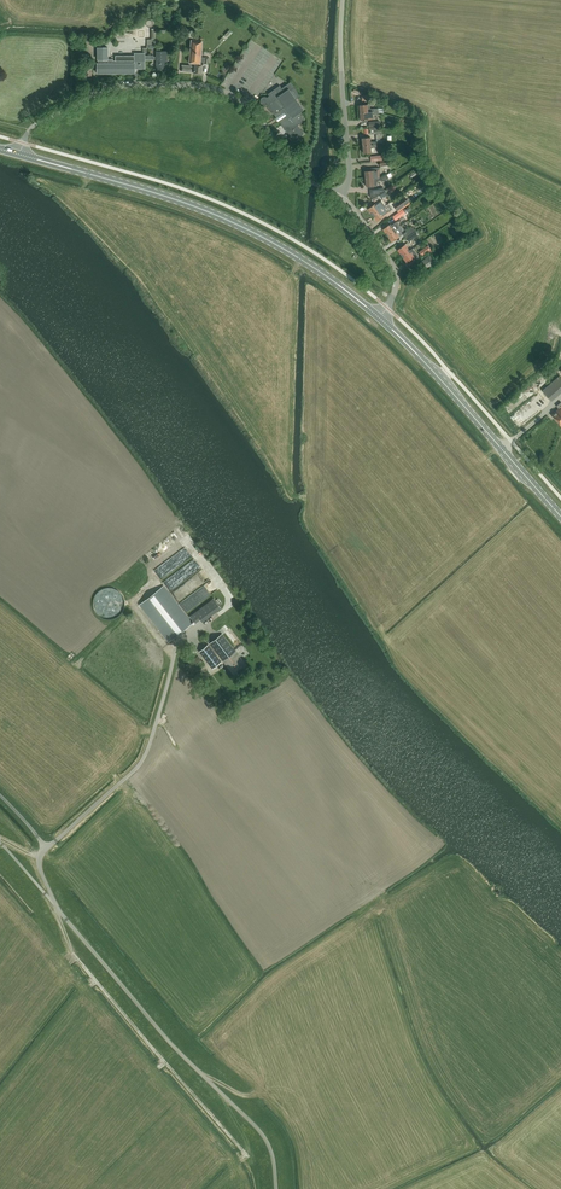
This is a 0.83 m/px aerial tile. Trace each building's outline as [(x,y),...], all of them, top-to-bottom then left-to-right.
[(154,30),(151,30),(151,39),(154,39),(154,32),(166,32),(166,30),(154,30)] [(230,30),(219,39),(221,42),(232,32),(230,30)] [(182,65),(181,71),(191,72),(192,71),(194,71),(194,74),(202,74),(203,64),(208,65),(209,58),(201,57),(203,41),(191,40),(189,63),(190,63),(190,66),(182,65)] [(115,56),(115,61),(113,61),(113,59),(108,59),(108,48),(98,48),(98,63),(97,63),(97,73),(135,73),(135,69),(145,69),(145,60),(145,56),(145,53),(147,53),(147,48),(143,48),(143,53),(135,53),(135,56),(115,56)] [(148,56),(145,56),(145,60),(157,60),(157,68),(165,68),(165,61),(167,61),(167,52),(157,52),(157,57),(153,57),(153,56),(148,56)] [(267,98),(261,100),(266,105),(268,108),(269,107),(274,114),(276,117),(275,118),(278,121),(279,120),(287,133),(288,132),(290,135),(290,137),(290,138),(291,140),(292,140),(293,141),(295,141),(296,140),(297,139),(298,138),(298,137),(304,133),(298,125),(305,120),(300,113),(304,110),(296,99),(300,96),(290,82),(282,88),(280,86),(268,94),(269,96),(267,98)] [(370,104),(367,104),(359,105),(360,112),(374,111),(378,112),(378,108),(374,109),(374,108),(370,109),(370,104)] [(378,115),(378,112),(374,111),(360,112),(360,120),(373,119),(373,114),(374,114),(378,115)] [(376,141),(370,142),(370,137),(362,138),(363,145),(377,144),(385,143),(385,141),(382,140),(382,133),(383,133),(383,128),(377,129),(377,128),(369,128),(370,134),(375,134),(376,141)] [(377,144),(363,145),(363,153),(371,152),(371,148),(377,147),(377,152),(386,151),(386,144),(383,144),(385,144),(385,143),(377,144)] [(366,171),(365,171),(365,178),(373,178),(380,177),(379,168),(366,169),(366,171)] [(373,178),(365,178),(366,186),(366,188),(375,188),(375,185),(377,185),(376,180),(380,180),(382,181),(389,178),(387,174),(380,178),(380,177),(373,178)] [(372,200),(384,191),(385,191),(383,188),(377,190),(375,190),(375,193),(370,193),(370,197),(372,200)] [(383,202),(381,199),(387,195),(384,191),(372,200),(375,204),(368,209),(372,215),(380,210),(382,208),(379,205),(383,202)] [(410,203),(407,198),(395,207),(398,212),(410,203)] [(388,204),(382,208),(380,210),(372,215),(377,221),(384,216),(381,211),(381,212),(381,211),(383,209),(386,213),(392,209),(388,204)] [(403,210),(392,217),(395,221),(406,214),(403,210)] [(387,235),(394,230),(393,228),(390,224),(383,229),(387,235)] [(415,230),(412,227),(402,234),(405,238),(415,230)] [(394,230),(387,235),(392,242),(399,236),(401,235),(400,232),(397,234),(396,232),(394,230)] [(406,238),(408,242),(418,235),(416,231),(406,238)] [(402,256),(409,251),(408,249),(405,244),(397,250),(402,256)] [(422,257),(429,252),(425,247),(418,252),(422,257)] [(412,249),(409,251),(402,256),(407,262),(417,255),(412,249)] [(429,255),(420,262),(426,269),(435,263),(429,255)] [(559,376),(542,390),(550,400),(560,391),(560,378),(559,376)] [(558,409),(551,415),(560,426),(560,402),(556,406),(558,409)] [(166,527),(149,538),(153,545),(170,534),(166,527)] [(166,542),(152,550),(155,557),(170,549),(166,542)] [(169,552),(151,567),(157,574),(175,560),(169,552)] [(192,623),(163,586),(139,604),(168,642),(192,623)] [(187,591),(183,587),(174,593),(178,598),(187,591)] [(207,587),(195,594),(199,600),(210,593),(207,587)] [(221,608),(214,598),(195,613),(202,622),(221,608)] [(246,665),(221,634),(209,643),(234,675),(246,665)] [(212,668),(221,662),(207,645),(199,651),(212,668)] [(186,665),(192,673),(204,664),(198,656),(186,665)]
